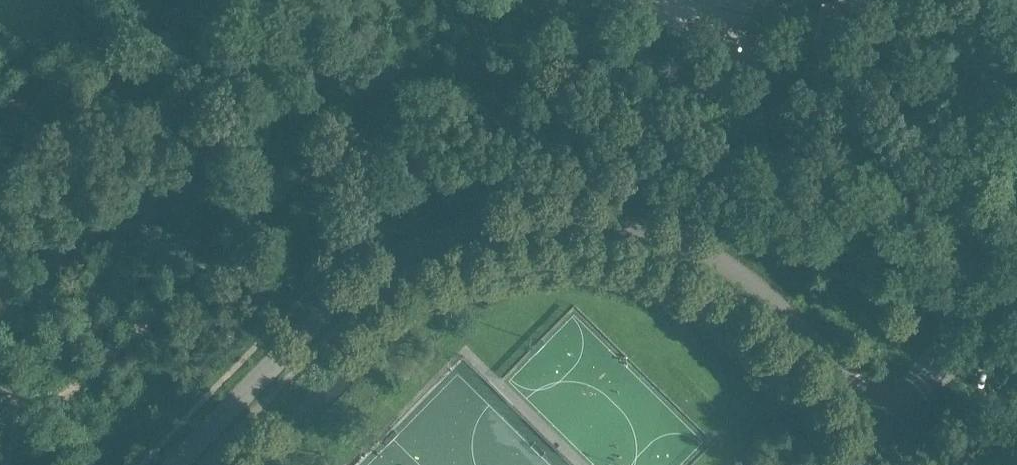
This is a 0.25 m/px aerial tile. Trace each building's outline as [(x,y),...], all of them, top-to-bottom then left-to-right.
[(1000,464),(1016,464),(1016,454),(1013,450),(999,464),(1000,464)]
